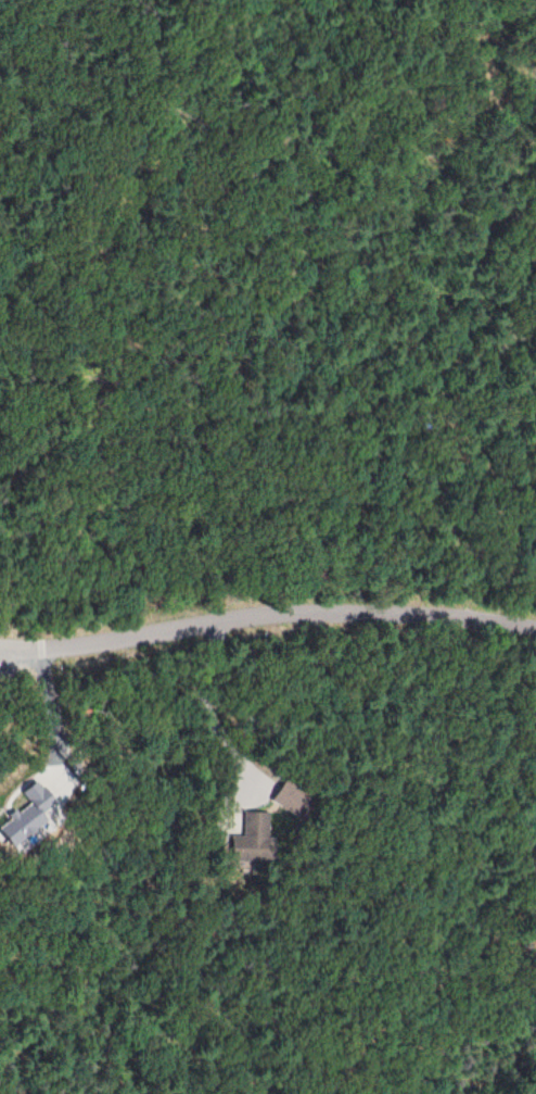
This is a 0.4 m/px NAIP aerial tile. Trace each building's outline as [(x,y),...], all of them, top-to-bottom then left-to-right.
[(269,797),(296,817),(311,797),(283,777),(269,797)]
